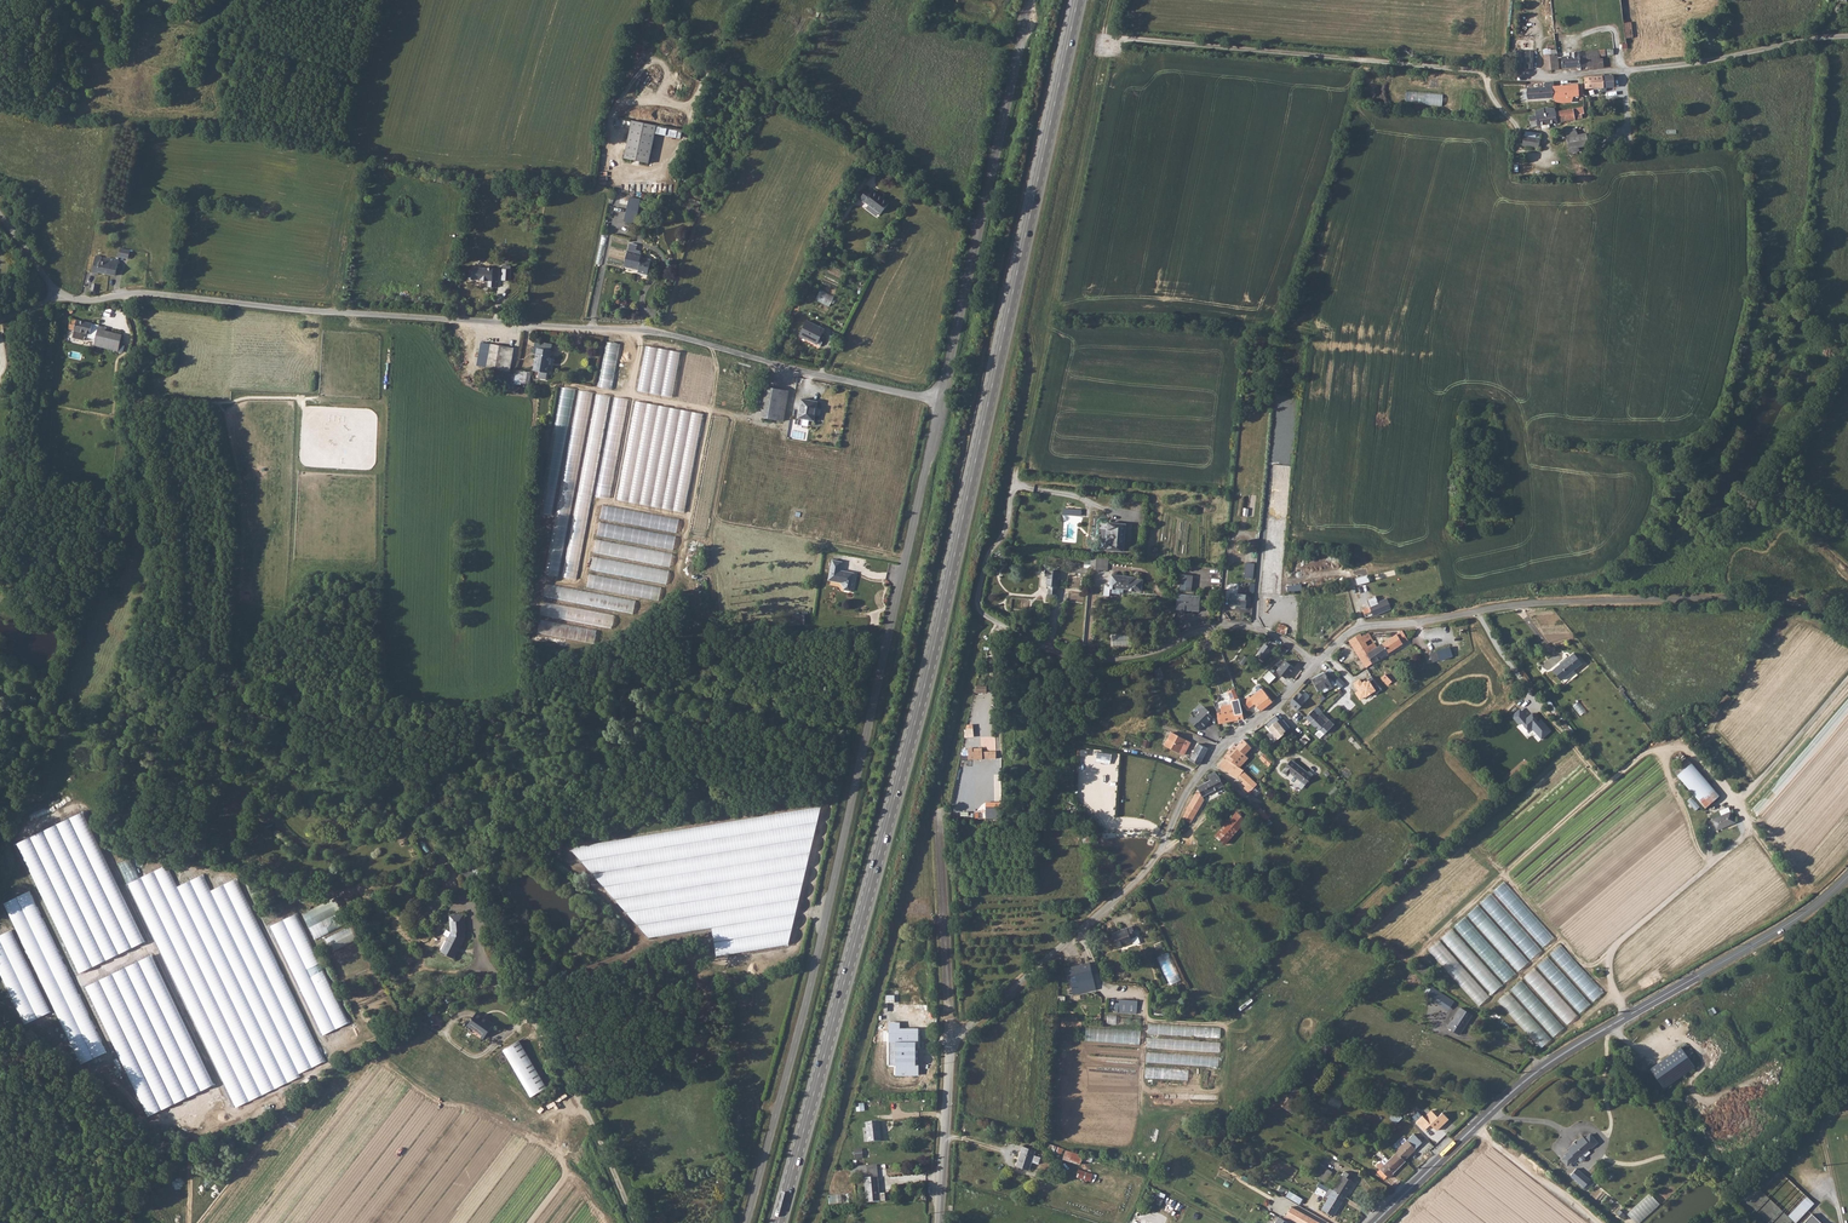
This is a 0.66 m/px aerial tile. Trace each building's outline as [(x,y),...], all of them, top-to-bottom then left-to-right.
[(1624,21),(1626,37),(1634,35),(1630,19),(1624,21)] [(1561,55),(1562,67),(1579,66),(1579,69),(1581,69),(1581,67),(1603,66),(1602,55),(1600,55),(1600,53),(1607,52),(1608,52),(1622,49),(1622,47),(1628,46),(1627,41),(1626,41),(1623,42),(1623,44),(1606,47),(1567,51),(1567,54),(1561,55)] [(1550,50),(1551,68),(1559,68),(1555,47),(1551,48),(1550,50)] [(1516,49),(1516,66),(1533,66),(1533,48),(1516,49)] [(1543,48),(1545,69),(1551,68),(1550,50),(1549,48),(1543,48)] [(1607,52),(1608,65),(1614,65),(1628,63),(1626,51),(1608,52),(1607,52)] [(1620,86),(1620,77),(1613,77),(1612,74),(1609,74),(1609,77),(1604,76),(1604,74),(1601,74),(1601,77),(1584,79),(1585,85),(1586,90),(1601,88),(1601,92),(1608,91),(1608,88),(1615,88),(1615,86),(1620,86)] [(1545,88),(1528,90),(1528,102),(1553,100),(1559,104),(1562,105),(1572,104),(1573,97),(1583,98),(1583,85),(1564,87),(1563,85),(1560,86),(1560,87),(1554,88),(1554,83),(1545,84),(1545,88)] [(1442,105),(1443,94),(1407,91),(1406,102),(1442,105)] [(1582,116),(1584,116),(1584,108),(1582,108),(1557,114),(1556,109),(1544,109),(1535,114),(1538,128),(1583,120),(1582,116)] [(649,164),(657,125),(634,120),(626,159),(649,164)] [(1567,140),(1577,138),(1576,131),(1566,133),(1567,140)] [(1586,148),(1589,148),(1586,136),(1577,138),(1567,140),(1568,151),(1578,150),(1586,149),(1586,148)] [(1523,148),(1522,148),(1539,149),(1540,141),(1522,140),(1523,148)] [(860,203),(865,206),(865,205),(881,217),(889,205),(873,194),(872,195),(867,193),(860,203)] [(636,225),(642,200),(631,198),(625,222),(636,225)] [(121,257),(123,248),(113,247),(112,256),(121,257)] [(643,254),(629,250),(625,267),(641,271),(640,272),(644,273),(643,274),(649,275),(653,261),(642,258),(643,254)] [(96,255),(91,254),(88,271),(94,272),(94,271),(109,273),(111,258),(100,256),(99,261),(95,261),(96,255)] [(488,286),(496,287),(497,268),(487,267),(487,260),(473,259),(472,280),(489,281),(488,286)] [(503,268),(502,280),(511,280),(512,269),(503,268)] [(816,299),(830,306),(835,296),(821,289),(816,299)] [(799,305),(802,298),(798,296),(794,303),(799,305)] [(122,300),(119,298),(118,298),(116,302),(112,302),(110,313),(118,315),(122,300)] [(96,341),(99,329),(100,325),(70,317),(66,329),(69,330),(74,331),(72,339),(84,342),(85,338),(96,341)] [(796,340),(814,349),(817,343),(821,335),(804,325),(796,340)] [(612,389),(621,344),(607,341),(599,387),(612,389)] [(120,348),(95,342),(94,346),(119,352),(120,348)] [(514,348),(491,345),(489,368),(511,371),(514,348)] [(638,391),(672,397),(681,352),(647,345),(638,391)] [(546,372),(548,354),(535,353),(533,371),(546,372)] [(525,371),(517,370),(515,384),(522,385),(525,371)] [(555,514),(573,388),(560,386),(542,513),(555,514)] [(578,390),(557,519),(564,520),(564,515),(567,516),(569,508),(567,507),(568,504),(574,504),(592,392),(578,390)] [(769,424),(776,394),(761,391),(754,420),(769,424)] [(573,518),(564,577),(579,579),(609,395),(596,393),(586,457),(585,457),(577,505),(580,505),(578,519),(573,518)] [(610,498),(628,399),(615,397),(597,495),(610,498)] [(686,512),(703,413),(636,401),(618,500),(686,512)] [(809,427),(813,407),(797,403),(793,423),(809,427)] [(715,416),(706,462),(720,465),(729,418),(715,416)] [(707,537),(715,483),(702,481),(693,535),(707,537)] [(603,505),(601,519),(677,532),(680,518),(603,505)] [(600,522),(598,536),(674,549),(677,535),(600,522)] [(1106,550),(1124,551),(1127,525),(1108,523),(1108,529),(1113,529),(1112,542),(1106,542),(1106,550)] [(552,535),(546,574),(559,576),(567,530),(564,529),(564,532),(559,532),(558,536),(552,535)] [(671,566),(673,553),(597,539),(594,552),(671,566)] [(1095,555),(1092,555),(1091,568),(1109,569),(1110,557),(1095,555)] [(667,583),(670,570),(593,556),(591,570),(667,583)] [(846,593),(850,576),(837,572),(839,562),(829,561),(825,581),(836,583),(840,587),(840,591),(846,593)] [(1073,572),(1084,573),(1084,563),(1069,562),(1069,567),(1073,567),(1073,572)] [(1246,564),(1245,579),(1253,579),(1254,565),(1246,564)] [(1047,594),(1056,594),(1058,572),(1044,571),(1044,576),(1046,577),(1045,587),(1048,587),(1047,594)] [(1192,590),(1193,574),(1181,572),(1179,589),(1192,590)] [(1357,585),(1363,584),(1361,573),(1355,574),(1357,585)] [(588,587),(660,600),(662,587),(590,574),(588,587)] [(1138,578),(1113,576),(1111,587),(1106,586),(1105,596),(1112,597),(1112,594),(1121,595),(1122,593),(1124,594),(1125,590),(1130,590),(1130,591),(1136,592),(1136,591),(1143,591),(1144,580),(1138,580),(1138,578)] [(547,584),(544,597),(634,612),(637,599),(547,584)] [(1289,592),(1303,590),(1302,584),(1288,586),(1289,592)] [(1187,610),(1186,613),(1199,613),(1200,597),(1187,596),(1178,595),(1177,614),(1183,615),(1184,610),(1187,610)] [(1231,595),(1230,606),(1242,607),(1242,609),(1246,610),(1247,596),(1231,595)] [(612,628),(615,614),(569,607),(568,611),(557,609),(558,604),(544,602),(541,615),(587,623),(589,611),(596,612),(595,615),(597,615),(596,625),(612,628)] [(1392,608),(1391,606),(1388,603),(1379,607),(1376,607),(1374,603),(1373,603),(1371,604),(1370,607),(1370,608),(1363,612),(1365,616),(1372,612),(1374,616),(1392,608)] [(805,614),(793,613),(793,623),(805,624),(805,614)] [(538,633),(595,642),(597,629),(540,620),(538,633)] [(1357,633),(1349,638),(1367,666),(1408,639),(1402,629),(1378,645),(1368,631),(1362,634),(1360,631),(1357,633)] [(1129,645),(1128,634),(1111,635),(1112,646),(1129,645)] [(1269,644),(1266,642),(1258,654),(1263,658),(1270,648),(1268,646),(1269,644)] [(1450,646),(1430,653),(1433,662),(1453,656),(1450,646)] [(1292,664),(1288,660),(1291,656),(1287,653),(1274,666),(1283,675),(1280,678),(1287,685),(1293,678),(1286,671),(1292,664)] [(1574,654),(1567,659),(1573,671),(1582,664),(1574,654)] [(1573,671),(1567,659),(1553,670),(1562,680),(1573,671)] [(1156,668),(1158,679),(1164,678),(1162,667),(1156,668)] [(1337,687),(1338,689),(1340,687),(1345,682),(1331,668),(1326,673),(1324,671),(1313,677),(1319,688),(1323,686),(1325,690),(1333,686),(1335,688),(1337,687)] [(1264,677),(1270,683),(1276,677),(1270,670),(1264,677)] [(1381,676),(1389,684),(1393,680),(1385,672),(1381,676)] [(1360,700),(1380,688),(1373,677),(1363,683),(1361,678),(1353,683),(1358,690),(1356,692),(1360,700)] [(1235,687),(1228,689),(1232,700),(1239,697),(1235,687)] [(1255,702),(1262,710),(1272,702),(1273,700),(1263,687),(1251,696),(1250,694),(1242,700),(1248,707),(1255,702)] [(1306,696),(1300,689),(1290,700),(1298,707),(1305,700),(1303,698),(1306,696)] [(1581,715),(1586,710),(1579,701),(1573,706),(1581,715)] [(1222,710),(1217,711),(1220,722),(1236,719),(1236,718),(1234,706),(1233,702),(1221,704),(1222,710)] [(1203,705),(1188,719),(1200,731),(1214,716),(1203,705)] [(1239,705),(1234,706),(1236,718),(1242,717),(1239,705)] [(1315,706),(1306,715),(1313,722),(1320,715),(1318,714),(1321,712),(1315,706)] [(1291,728),(1284,719),(1282,721),(1276,714),(1265,724),(1277,739),(1291,728)] [(1320,715),(1313,722),(1319,728),(1320,727),(1326,732),(1333,725),(1328,720),(1326,722),(1323,719),(1320,715)] [(1296,728),(1291,733),(1306,746),(1309,743),(1306,741),(1308,739),(1296,728)] [(1171,731),(1165,744),(1185,754),(1188,748),(1182,745),(1185,738),(1171,731)] [(1228,751),(1224,756),(1238,765),(1243,759),(1248,754),(1243,751),(1252,742),(1246,736),(1237,745),(1236,743),(1228,751)] [(1198,742),(1190,759),(1200,764),(1208,747),(1198,742)] [(983,747),(968,748),(969,759),(997,758),(997,750),(983,751),(983,747)] [(1260,747),(1256,751),(1270,764),(1273,760),(1260,747)] [(1224,756),(1219,765),(1238,777),(1239,776),(1244,780),(1245,778),(1249,782),(1252,779),(1247,773),(1247,772),(1238,765),(1224,756)] [(1292,759),(1283,770),(1288,774),(1287,776),(1291,779),(1291,783),(1295,782),(1299,785),(1303,781),(1306,784),(1314,773),(1310,770),(1308,772),(1292,759)] [(1691,763),(1678,775),(1706,808),(1720,796),(1691,763)] [(1187,806),(1187,810),(1192,812),(1196,815),(1205,798),(1204,796),(1227,783),(1224,778),(1221,780),(1219,776),(1220,775),(1218,771),(1215,770),(1207,776),(1209,780),(1205,783),(1198,786),(1199,788),(1190,804),(1187,806)] [(1336,786),(1330,791),(1333,795),(1339,790),(1336,786)] [(987,802),(987,818),(995,818),(995,802),(987,802)] [(1261,809),(1256,813),(1261,818),(1266,814),(1261,809)] [(821,810),(573,850),(652,940),(715,929),(720,957),(790,947),(821,810)] [(1731,811),(1712,819),(1717,830),(1735,821),(1731,811)] [(87,812),(20,840),(75,973),(142,945),(87,812)] [(127,860),(228,1108),(301,1079),(299,1073),(320,1064),(243,876),(210,890),(204,875),(177,886),(168,865),(141,876),(133,857),(127,860)] [(32,890),(6,901),(35,967),(43,964),(38,952),(44,949),(49,946),(55,961),(59,959),(61,965),(64,964),(32,890)] [(316,937),(344,923),(332,900),(304,914),(316,937)] [(299,913),(273,924),(321,1035),(348,1024),(299,913)] [(465,918),(449,920),(450,930),(448,930),(447,934),(447,935),(440,949),(453,956),(456,949),(458,950),(465,934),(465,928),(466,928),(465,918)] [(1461,933),(1463,931),(1466,934),(1473,928),(1465,918),(1455,926),(1461,933)] [(333,951),(357,940),(351,926),(327,938),(333,951)] [(1133,926),(1114,933),(1119,947),(1133,942),(1132,939),(1137,937),(1133,926)] [(1452,929),(1442,938),(1468,966),(1475,959),(1473,957),(1475,955),(1452,929)] [(23,1024),(50,1013),(14,930),(0,936),(0,970),(23,1024)] [(1491,995),(1439,940),(1428,950),(1480,1005),(1491,995)] [(1169,951),(1157,957),(1170,985),(1182,979),(1169,951)] [(148,1115),(213,1087),(155,955),(87,984),(110,1038),(117,1035),(120,1042),(122,1041),(125,1048),(124,1048),(130,1061),(125,1062),(148,1115)] [(1075,995),(1089,992),(1098,991),(1091,962),(1068,968),(1075,995)] [(1427,996),(1450,1009),(1455,999),(1432,987),(1427,996)] [(81,1064),(106,1053),(78,988),(71,991),(80,1012),(76,1014),(74,1009),(70,1011),(75,1023),(65,1027),(81,1064)] [(1505,1001),(1512,997),(1509,992),(1499,1000),(1505,1008),(1509,1006),(1505,1001)] [(913,994),(913,1004),(923,1003),(923,994),(913,994)] [(1120,998),(1119,1012),(1138,1013),(1139,1000),(1120,998)] [(1461,1008),(1449,1026),(1461,1033),(1473,1016),(1461,1008)] [(477,1012),(468,1025),(485,1036),(494,1025),(477,1012)] [(1118,1024),(1119,1014),(1108,1014),(1108,1024),(1118,1024)] [(1087,1026),(1086,1040),(1141,1044),(1142,1030),(1087,1026)] [(397,1061),(411,1042),(403,1037),(389,1056),(397,1061)] [(1148,1048),(1220,1052),(1221,1042),(1200,1041),(1199,1050),(1192,1049),(1193,1044),(1190,1044),(1190,1040),(1148,1038),(1148,1048)] [(519,1040),(503,1050),(531,1097),(547,1088),(519,1040)] [(1683,1045),(1652,1067),(1665,1085),(1696,1063),(1683,1045)] [(1147,1062),(1219,1066),(1220,1057),(1147,1052),(1147,1062)] [(1146,1076),(1218,1081),(1219,1071),(1147,1066),(1146,1076)] [(1299,1087),(1283,1104),(1292,1113),(1308,1096),(1299,1087)] [(1136,1113),(1137,1101),(1066,1096),(1065,1108),(1136,1113)] [(1280,1103),(1278,1100),(1277,1098),(1263,1107),(1264,1110),(1266,1108),(1268,1111),(1281,1104),(1280,1103)] [(1059,1111),(1058,1125),(1125,1130),(1126,1116),(1059,1111)] [(1396,1124),(1403,1117),(1397,1111),(1390,1117),(1396,1124)] [(1424,1116),(1418,1122),(1426,1131),(1432,1125),(1438,1132),(1450,1120),(1444,1114),(1439,1118),(1433,1112),(1426,1119),(1424,1116)] [(878,1121),(865,1122),(867,1142),(880,1141),(878,1121)] [(1565,1154),(1573,1163),(1577,1159),(1576,1158),(1590,1146),(1591,1148),(1597,1143),(1590,1134),(1585,1139),(1583,1136),(1577,1141),(1573,1144),(1568,1149),(1569,1150),(1565,1154)] [(1408,1141),(1398,1151),(1399,1153),(1406,1160),(1417,1150),(1408,1141)] [(1023,1147),(1016,1166),(1029,1170),(1032,1162),(1038,1164),(1041,1158),(1034,1156),(1036,1151),(1023,1147)] [(855,1158),(863,1158),(863,1149),(855,1148),(855,1158)] [(1085,1153),(1067,1148),(1064,1159),(1081,1164),(1083,1158),(1085,1153)] [(1382,1162),(1377,1167),(1380,1170),(1381,1171),(1382,1170),(1388,1176),(1390,1178),(1395,1173),(1394,1173),(1407,1161),(1406,1160),(1399,1153),(1390,1161),(1386,1165),(1382,1162)] [(1312,1173),(1320,1179),(1327,1168),(1319,1163),(1312,1173)] [(852,1167),(851,1167),(852,1176),(867,1174),(867,1172),(866,1165),(852,1167)] [(1588,1190),(1595,1183),(1577,1167),(1571,1175),(1588,1190)] [(1346,1171),(1334,1190),(1346,1197),(1355,1182),(1348,1178),(1350,1174),(1346,1171)] [(877,1177),(864,1178),(866,1202),(879,1201),(877,1177)] [(1346,1197),(1334,1190),(1330,1188),(1325,1195),(1329,1198),(1322,1209),(1334,1217),(1346,1197)] [(1286,1197),(1301,1204),(1304,1198),(1289,1191),(1286,1197)] [(1156,1202),(1163,1204),(1166,1193),(1160,1192),(1156,1202)] [(830,1204),(852,1202),(851,1193),(829,1195),(830,1204)] [(1628,1214),(1637,1222),(1640,1222),(1661,1203),(1650,1193),(1628,1214)] [(1788,1216),(1796,1222),(1814,1204),(1807,1197),(1788,1216)] [(1269,1209),(1279,1215),(1282,1210),(1271,1205),(1269,1209)] [(1812,1215),(1804,1222),(1821,1222),(1812,1215)]
